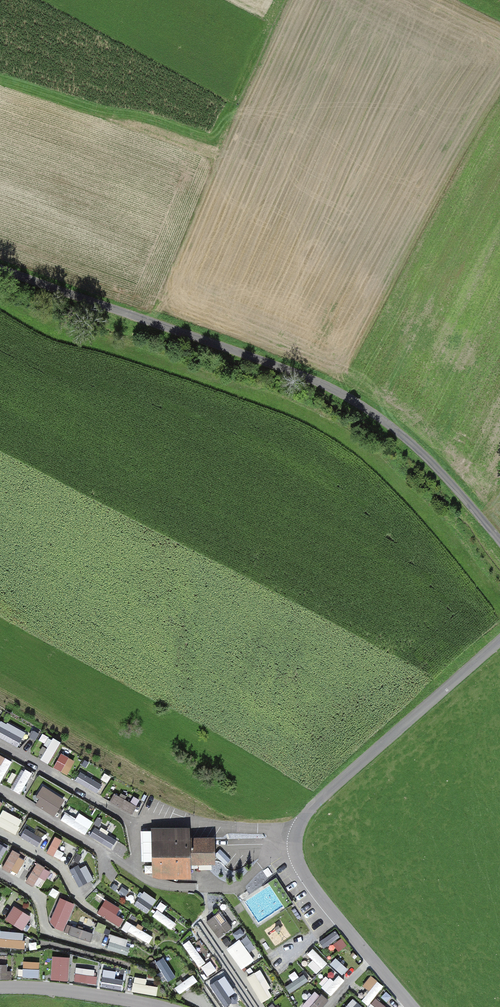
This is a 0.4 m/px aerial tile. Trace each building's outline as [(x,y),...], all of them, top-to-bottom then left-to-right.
[(2,720),(0,724),(0,734),(16,743),(23,731),(2,720)] [(54,739),(41,758),(49,763),(62,744),(54,739)] [(63,753),(54,767),(68,775),(76,762),(63,753)] [(3,782),(13,761),(3,756),(0,762),(0,781),(3,782)] [(26,768),(14,789),(22,793),(34,772),(26,768)] [(43,788),(34,805),(57,816),(66,799),(43,788)] [(114,794),(110,803),(134,814),(139,801),(136,800),(134,803),(114,794)] [(23,820),(4,810),(0,817),(0,825),(15,833),(23,820)] [(94,821),(80,813),(76,818),(66,812),(62,819),(86,834),(94,821)] [(108,821),(103,828),(111,834),(117,827),(108,821)] [(26,825),(21,838),(41,845),(46,831),(26,825)] [(95,826),(90,834),(113,849),(119,841),(95,826)] [(192,828),(153,829),(154,877),(193,876),(193,865),(192,838),(192,828)] [(58,849),(63,840),(55,836),(47,851),(59,858),(63,852),(58,849)] [(217,864),(217,837),(192,838),(193,865),(217,864)] [(8,847),(0,843),(0,863),(8,847)] [(249,858),(248,848),(224,850),(225,860),(249,858)] [(17,875),(27,860),(13,851),(3,866),(17,875)] [(37,862),(26,880),(41,890),(53,872),(37,862)] [(95,879),(86,863),(71,871),(81,887),(95,879)] [(133,897),(139,884),(118,875),(112,888),(133,897)] [(148,913),(158,899),(145,890),(135,903),(148,913)] [(50,924),(66,930),(76,903),(60,897),(50,924)] [(125,919),(117,914),(121,907),(106,898),(98,913),(120,926),(125,919)] [(15,906),(6,919),(24,930),(32,917),(15,906)] [(172,929),(177,923),(157,908),(153,915),(172,929)] [(219,940),(233,929),(221,912),(206,922),(219,940)] [(69,933),(91,941),(94,933),(73,925),(69,933)] [(24,947),(25,932),(0,930),(0,945),(24,947)] [(283,938),(277,930),(270,936),(276,944),(283,938)] [(320,941),(324,948),(340,938),(336,931),(320,941)] [(111,933),(107,947),(127,953),(131,940),(111,933)] [(242,969),(255,960),(240,938),(227,947),(242,969)] [(183,944),(200,965),(206,961),(189,939),(183,944)] [(315,947),(308,953),(314,959),(309,963),(317,973),(328,964),(315,947)] [(9,957),(0,957),(0,979),(10,978),(9,957)] [(53,957),(52,980),(70,980),(71,957),(53,957)] [(163,958),(156,962),(168,981),(175,976),(163,958)] [(208,975),(217,969),(211,959),(201,966),(208,975)] [(23,961),(23,977),(40,977),(40,961),(23,961)] [(74,982),(96,984),(98,970),(76,968),(74,982)] [(260,969),(247,976),(262,1002),(275,995),(260,969)] [(294,981),(286,985),(290,992),(306,982),(298,969),(290,974),(294,981)] [(116,978),(117,973),(104,970),(101,985),(125,990),(127,980),(116,978)] [(330,995),(345,981),(336,971),(321,985),(330,995)] [(180,993),(198,981),(194,974),(176,987),(180,993)] [(363,985),(370,990),(363,1000),(369,1005),(367,1006),(389,1006),(376,996),(385,985),(372,974),(363,985)] [(157,996),(159,987),(147,985),(148,979),(135,977),(133,991),(157,996)] [(242,1002),(226,980),(215,988),(230,1006),(235,1006),(242,1002)] [(357,994),(362,999),(369,991),(364,986),(357,994)] [(303,1006),(323,1006),(329,1001),(316,990),(302,1006),(303,1006)]
